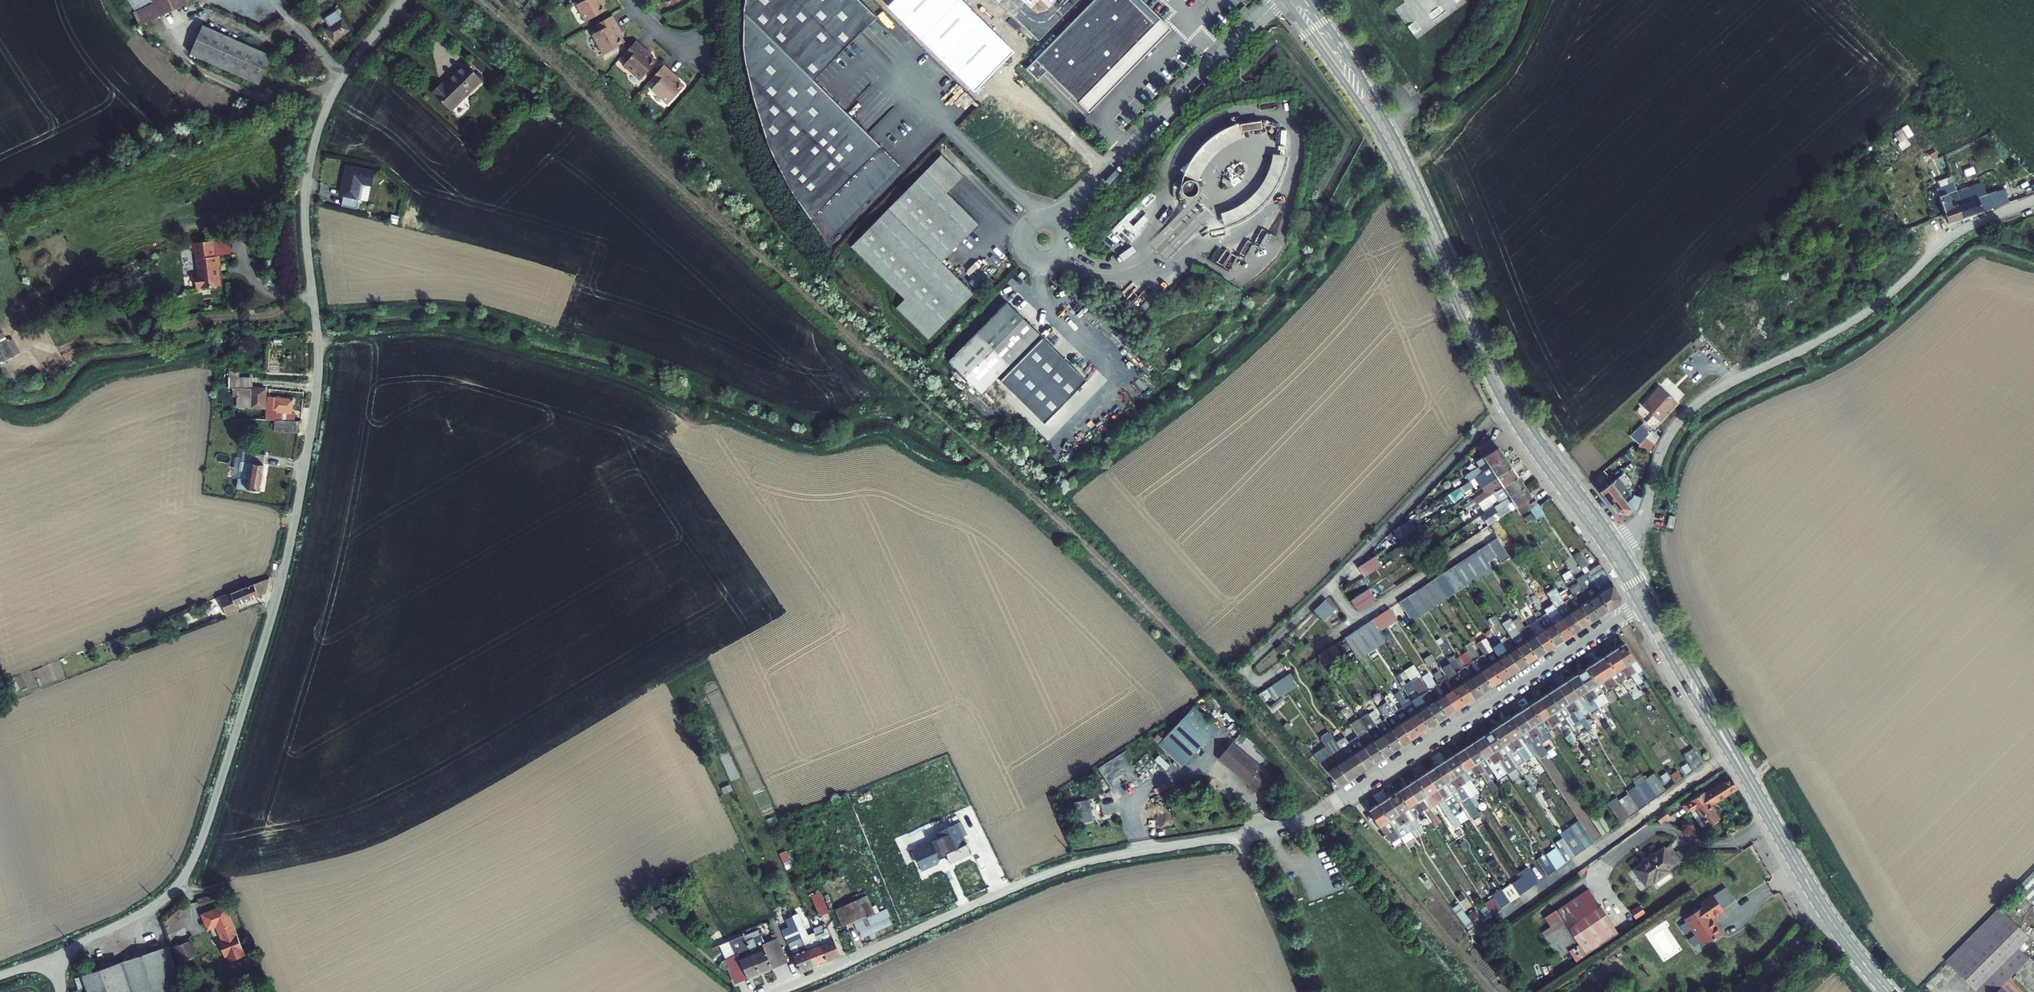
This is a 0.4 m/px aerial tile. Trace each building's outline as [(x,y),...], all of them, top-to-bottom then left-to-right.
[(188,4),(187,0),(128,0),(135,11),(133,12),(140,26),(188,4)] [(604,0),(585,0),(577,5),(586,21),(606,10),(603,5),(606,3),(604,0)] [(901,167),(813,80),(876,16),(860,0),(745,0),(743,9),(743,46),(744,62),(753,96),(769,147),(792,194),(827,242),(901,167)] [(962,0),(895,0),(888,6),(975,92),(1014,51),(962,0)] [(1035,59),(1047,71),(1080,102),(1144,36),(1155,24),(1131,0),(1093,0),(1035,59)] [(1155,24),(1144,36),(1149,41),(1165,24),(1141,0),(1131,0),(1155,24)] [(1244,5),(1239,11),(1243,14),(1248,9),(1244,5)] [(350,31),(337,11),(324,20),(329,27),(325,30),(334,42),(350,31)] [(612,15),(595,25),(599,31),(592,34),(603,54),(624,43),(620,35),(622,33),(612,15)] [(191,53),(260,83),(272,56),(202,26),(191,53)] [(636,40),(623,55),(629,60),(624,65),(640,80),(656,62),(650,56),(651,54),(636,40)] [(310,52),(299,43),(289,54),(299,64),(310,52)] [(1035,59),(1026,69),(1037,80),(1047,71),(1035,59)] [(451,111),(482,81),(465,63),(448,80),(449,81),(444,86),(441,83),(432,92),(451,111)] [(664,65),(651,79),(656,84),(651,90),(668,104),(684,86),(677,80),(679,78),(664,65)] [(325,74),(317,71),(315,78),(322,80),(325,74)] [(1262,122),(1242,125),(1243,132),(1264,128),(1262,122)] [(1198,181),(1203,171),(1207,165),(1212,158),(1217,153),(1222,149),(1228,145),(1234,142),(1243,138),(1238,123),(1229,127),(1222,130),(1213,136),(1206,141),(1201,147),(1196,152),(1190,161),(1186,169),(1184,175),(1198,181)] [(1913,135),(1907,125),(1894,133),(1900,143),(1913,135)] [(1938,150),(1923,157),(1925,163),(1941,155),(1938,150)] [(941,154),(925,171),(947,192),(963,175),(941,154)] [(1229,210),(1221,213),(1225,228),(1233,226),(1240,222),(1249,218),(1255,213),(1263,206),(1268,201),(1274,193),(1279,186),(1282,178),(1285,171),(1287,164),(1288,156),(1272,154),(1270,165),(1267,173),(1264,179),(1261,185),(1256,191),(1249,197),(1243,202),(1236,207),(1229,210)] [(346,166),(340,196),(344,197),(342,206),(357,209),(359,199),(368,201),(371,185),(372,186),(375,172),(346,166)] [(925,171),(850,246),(904,299),(896,308),(928,339),(973,293),(941,261),(978,223),(947,192),(925,171)] [(1958,205),(1963,219),(1995,207),(1991,195),(1990,193),(1996,191),(1992,179),(1957,192),(1961,204),(1958,205)] [(1182,185),(1181,187),(1181,190),(1182,192),(1184,194),(1186,196),(1188,197),(1190,197),(1193,196),(1195,195),(1197,193),(1198,191),(1198,189),(1198,186),(1197,184),(1196,182),(1194,181),(1192,180),(1190,180),(1187,180),(1185,181),(1183,183),(1182,185)] [(1963,219),(1958,205),(1961,204),(1957,192),(1952,180),(1948,181),(1949,185),(1937,189),(1949,224),(1963,219)] [(1995,207),(2009,202),(2004,191),(1991,195),(1995,207)] [(197,289),(220,286),(218,266),(220,266),(219,256),(231,254),(229,238),(192,243),(194,253),(196,252),(199,275),(195,275),(197,289)] [(1006,302),(949,361),(981,394),(999,376),(1040,334),(1006,302)] [(172,315),(157,319),(159,327),(174,322),(172,315)] [(1083,377),(1040,334),(999,376),(1042,418),(1083,377)] [(0,346),(0,360),(2,363),(21,352),(13,339),(0,346)] [(1682,351),(1676,357),(1684,366),(1690,359),(1682,351)] [(1665,380),(1628,422),(1634,427),(1628,433),(1640,444),(1638,447),(1652,452),(1660,438),(1663,432),(1656,426),(1682,397),(1676,390),(1668,383),(1678,373),(1677,372),(1682,368),(1674,359),(1669,363),(1658,372),(1665,380)] [(265,408),(266,389),(251,388),(252,378),(239,378),(239,371),(229,372),(229,388),(233,388),(233,397),(238,397),(238,408),(265,408)] [(275,420),(294,421),(295,413),(292,413),(293,399),(268,397),(267,416),(248,415),(248,419),(275,420)] [(298,432),(300,421),(294,421),(275,420),(274,432),(298,432)] [(1470,480),(1474,477),(1504,458),(1491,438),(1476,447),(1483,457),(1476,462),(1479,467),(1465,476),(1469,481),(1470,480)] [(239,479),(237,488),(260,492),(266,455),(243,451),(242,458),(236,457),(233,478),(239,479)] [(1481,487),(1511,467),(1504,458),(1474,477),(1481,487)] [(1478,503),(1517,477),(1511,467),(1481,487),(1485,492),(1474,499),(1477,503),(1478,503)] [(1600,492),(1616,513),(1627,514),(1632,510),(1635,502),(1632,498),(1634,497),(1627,488),(1630,486),(1622,474),(1600,492)] [(1494,507),(1524,487),(1517,477),(1478,503),(1482,510),(1492,504),(1494,507)] [(1470,480),(1469,481),(1459,487),(1463,493),(1473,486),(1470,480)] [(1487,526),(1515,508),(1531,497),(1524,487),(1494,507),(1481,515),(1487,526)] [(1635,502),(1632,510),(1636,512),(1641,497),(1637,496),(1635,502)] [(1520,515),(1536,504),(1531,497),(1515,508),(1520,515)] [(1536,504),(1529,509),(1536,519),(1544,513),(1539,505),(1537,506),(1536,504)] [(1398,531),(1402,538),(1415,529),(1410,523),(1398,531)] [(1488,543),(1479,549),(1487,562),(1496,556),(1488,543)] [(1479,549),(1470,555),(1483,574),(1485,578),(1494,572),(1487,562),(1479,549)] [(1573,556),(1582,569),(1586,566),(1589,564),(1580,552),(1573,556)] [(1470,555),(1461,561),(1474,580),(1483,574),(1470,555)] [(1358,567),(1365,577),(1381,566),(1375,556),(1358,567)] [(1461,561),(1452,567),(1465,586),(1474,580),(1461,561)] [(1588,579),(1603,568),(1601,564),(1590,572),(1586,566),(1582,569),(1585,574),(1588,579)] [(1465,586),(1452,567),(1443,573),(1456,592),(1465,586)] [(1603,568),(1588,579),(1609,610),(1619,603),(1620,603),(1621,598),(1603,568)] [(1456,592),(1443,573),(1434,579),(1447,598),(1456,592)] [(1579,584),(1600,616),(1609,610),(1588,579),(1585,574),(1576,580),(1579,584)] [(236,606),(265,594),(270,579),(231,594),(231,592),(219,597),(227,617),(239,612),(236,606)] [(1434,579),(1425,585),(1438,603),(1447,598),(1434,579)] [(1573,595),(1591,622),(1600,616),(1579,584),(1570,590),(1573,595)] [(1416,590),(1429,610),(1438,604),(1438,603),(1425,585),(1416,590)] [(1550,599),(1573,634),(1582,628),(1559,594),(1555,587),(1546,593),(1550,599)] [(1368,589),(1351,600),(1358,611),(1375,600),(1368,589)] [(1416,590),(1408,596),(1420,616),(1429,610),(1416,590)] [(1559,594),(1582,628),(1591,622),(1573,595),(1569,598),(1564,591),(1559,594)] [(1546,613),(1564,640),(1573,634),(1550,599),(1548,601),(1542,592),(1536,597),(1546,613)] [(1420,616),(1408,596),(1398,602),(1411,622),(1420,616)] [(1326,599),(1314,610),(1324,620),(1335,609),(1326,599)] [(1537,619),(1555,645),(1564,640),(1546,613),(1544,614),(1536,602),(1529,606),(1537,619)] [(1390,608),(1381,614),(1388,626),(1397,620),(1390,608)] [(1381,614),(1372,620),(1379,632),(1388,626),(1381,614)] [(1493,616),(1487,620),(1491,626),(1497,622),(1493,616)] [(1511,636),(1528,663),(1537,657),(1513,621),(1511,617),(1502,623),(1511,636)] [(1513,621),(1537,657),(1546,651),(1528,625),(1525,627),(1518,618),(1513,621)] [(1528,625),(1546,651),(1555,645),(1537,619),(1528,625)] [(1379,632),(1372,620),(1363,626),(1375,645),(1384,639),(1379,632)] [(1363,626),(1354,632),(1366,651),(1375,645),(1363,626)] [(1354,632),(1345,638),(1357,657),(1366,651),(1354,632)] [(1502,642),(1519,669),(1528,663),(1511,636),(1506,639),(1505,637),(1500,640),(1502,642)] [(1501,681),(1510,675),(1489,643),(1486,637),(1477,643),(1484,654),(1501,681)] [(1384,639),(1375,645),(1377,648),(1386,642),(1384,639)] [(1510,675),(1519,669),(1502,642),(1498,645),(1494,639),(1489,643),(1510,675)] [(1468,650),(1492,687),(1501,681),(1484,654),(1480,657),(1470,642),(1465,646),(1468,650)] [(1642,670),(1624,643),(1615,650),(1631,674),(1632,677),(1637,684),(1642,681),(1637,673),(1642,670)] [(1344,659),(1335,644),(1327,649),(1337,664),(1344,659)] [(1375,645),(1366,651),(1368,653),(1377,648),(1375,645)] [(1460,658),(1483,693),(1492,687),(1468,650),(1462,655),(1456,647),(1454,648),(1460,658)] [(1333,660),(1327,649),(1318,655),(1324,666),(1333,660)] [(1615,650),(1605,656),(1621,680),(1631,674),(1615,650)] [(1366,651),(1357,657),(1359,659),(1368,653),(1366,651)] [(1430,655),(1423,659),(1427,666),(1434,662),(1430,655)] [(1451,662),(1474,698),(1483,693),(1460,658),(1456,660),(1453,656),(1448,659),(1451,662)] [(1605,656),(1596,662),(1612,687),(1621,680),(1605,656)] [(1445,674),(1465,704),(1474,698),(1451,662),(1442,668),(1445,674)] [(1586,668),(1602,693),(1612,687),(1596,662),(1586,668)] [(1421,695),(1438,722),(1447,716),(1430,689),(1427,691),(1411,667),(1405,671),(1421,695)] [(1602,693),(1586,668),(1577,674),(1598,707),(1599,708),(1608,701),(1602,693)] [(1437,680),(1456,710),(1465,704),(1445,674),(1443,676),(1439,670),(1432,674),(1437,680)] [(1430,689),(1447,716),(1456,710),(1437,680),(1434,682),(1428,672),(1422,677),(1430,689)] [(1291,673),(1282,679),(1289,690),(1298,684),(1291,673)] [(1598,707),(1577,674),(1567,681),(1588,711),(1588,712),(1591,709),(1592,711),(1598,707)] [(1282,679),(1267,688),(1273,698),(1274,700),(1289,690),(1282,679)] [(1412,701),(1429,728),(1438,722),(1421,695),(1417,698),(1405,680),(1400,683),(1412,701)] [(1588,711),(1567,681),(1558,687),(1584,727),(1587,732),(1592,728),(1583,714),(1588,711)] [(1584,727),(1558,687),(1549,693),(1568,723),(1570,725),(1574,722),(1580,730),(1584,727)] [(1273,698),(1267,688),(1262,692),(1268,701),(1273,698)] [(1403,707),(1420,734),(1429,728),(1412,701),(1407,704),(1399,691),(1394,694),(1403,707)] [(1549,693),(1539,699),(1557,726),(1561,733),(1566,730),(1564,726),(1568,723),(1549,693)] [(1394,713),(1411,739),(1420,734),(1403,707),(1398,710),(1389,695),(1384,698),(1387,702),(1394,713)] [(1557,726),(1539,699),(1530,705),(1541,722),(1545,719),(1552,729),(1557,726)] [(1383,704),(1390,715),(1394,713),(1387,702),(1383,704)] [(1402,745),(1411,739),(1394,713),(1390,715),(1383,704),(1377,708),(1378,708),(1402,745)] [(1541,722),(1530,705),(1520,711),(1541,743),(1551,737),(1541,722)] [(1217,728),(1193,707),(1163,740),(1158,735),(1153,740),(1159,745),(1158,746),(1182,767),(1217,728)] [(1369,714),(1393,751),(1402,745),(1378,708),(1369,714)] [(1541,743),(1520,711),(1511,718),(1535,754),(1539,760),(1548,754),(1541,743)] [(1384,757),(1393,751),(1369,714),(1368,712),(1359,718),(1374,741),(1384,757)] [(1358,736),(1375,763),(1384,757),(1374,741),(1359,718),(1350,724),(1358,736)] [(1535,754),(1511,718),(1501,724),(1525,760),(1535,754)] [(1610,718),(1607,720),(1613,730),(1617,728),(1610,718)] [(1525,760),(1501,724),(1492,730),(1517,768),(1519,772),(1523,770),(1519,764),(1525,760)] [(1517,768),(1492,730),(1483,736),(1504,769),(1507,774),(1517,768)] [(1326,746),(1348,781),(1357,775),(1336,743),(1330,733),(1321,739),(1326,746)] [(1366,769),(1375,763),(1358,736),(1349,742),(1366,769)] [(1504,769),(1483,736),(1473,742),(1493,772),(1495,775),(1504,769)] [(1336,743),(1357,775),(1366,769),(1349,742),(1345,737),(1336,743)] [(1473,742),(1464,748),(1480,773),(1487,784),(1491,781),(1488,776),(1493,772),(1473,742)] [(1264,771),(1231,743),(1218,758),(1248,784),(1254,792),(1271,781),(1264,771)] [(1348,781),(1326,746),(1314,754),(1319,762),(1340,786),(1348,781)] [(1464,748),(1454,755),(1471,780),(1480,773),(1464,748)] [(1684,755),(1685,758),(1695,751),(1693,748),(1684,755)] [(1695,751),(1685,758),(1693,770),(1703,763),(1695,751)] [(1471,780),(1454,755),(1445,761),(1475,807),(1479,804),(1474,796),(1479,793),(1471,780)] [(1475,807),(1445,761),(1435,767),(1458,802),(1459,803),(1461,801),(1474,820),(1481,816),(1475,807)] [(1435,767),(1426,773),(1454,816),(1459,813),(1454,804),(1458,802),(1435,767)] [(1454,816),(1426,773),(1417,779),(1433,804),(1437,801),(1455,828),(1460,825),(1454,816)] [(1666,790),(1655,774),(1646,780),(1657,797),(1666,790)] [(1637,786),(1637,787),(1646,780),(1643,775),(1633,781),(1637,786)] [(1737,788),(1731,778),(1706,794),(1704,792),(1701,794),(1698,791),(1696,792),(1697,793),(1689,798),(1691,801),(1682,807),(1687,814),(1691,811),(1702,829),(1707,826),(1708,827),(1719,819),(1715,812),(1717,811),(1712,804),(1737,788)] [(1433,804),(1417,779),(1407,785),(1423,810),(1434,827),(1439,824),(1429,809),(1434,806),(1433,804)] [(1646,780),(1637,787),(1648,804),(1657,797),(1646,780)] [(1487,784),(1492,792),(1497,789),(1491,781),(1487,784)] [(1407,785),(1398,792),(1414,816),(1423,810),(1407,785)] [(1648,804),(1637,787),(1637,786),(1627,793),(1628,794),(1631,798),(1639,810),(1648,804)] [(1414,816),(1398,792),(1388,798),(1410,831),(1414,837),(1424,831),(1414,816)] [(1628,794),(1619,800),(1622,805),(1631,798),(1628,794)] [(1629,817),(1622,805),(1619,800),(1617,797),(1607,803),(1620,823),(1629,817)] [(1388,798),(1379,804),(1401,837),(1405,843),(1414,837),(1410,831),(1388,798)] [(1639,810),(1631,798),(1622,805),(1629,817),(1639,810)] [(1073,803),(1077,823),(1093,819),(1089,800),(1073,803)] [(1401,837),(1379,804),(1369,810),(1385,835),(1382,836),(1390,844),(1401,837)] [(1664,812),(1657,817),(1661,823),(1668,817),(1664,812)] [(1603,818),(1594,824),(1602,836),(1611,830),(1603,818)] [(961,822),(936,834),(942,846),(935,849),(932,842),(921,847),(920,846),(915,848),(915,849),(912,851),(922,871),(938,864),(940,859),(938,856),(945,853),(951,864),(972,855),(963,837),(967,835),(961,822)] [(1593,843),(1585,831),(1576,837),(1584,850),(1593,843)] [(1564,840),(1565,842),(1575,856),(1584,850),(1576,837),(1573,833),(1564,840)] [(1563,838),(1553,844),(1556,848),(1565,842),(1564,840),(1563,838)] [(1565,863),(1575,856),(1565,842),(1556,848),(1565,863)] [(1669,845),(1664,849),(1674,863),(1680,859),(1669,845)] [(1669,871),(1667,869),(1675,864),(1674,863),(1664,849),(1664,848),(1656,853),(1641,864),(1634,869),(1645,885),(1653,880),(1654,882),(1669,871)] [(792,849),(779,854),(783,863),(795,858),(792,849)] [(1545,853),(1537,859),(1540,864),(1548,858),(1545,853)] [(1556,869),(1548,858),(1540,864),(1539,864),(1547,876),(1556,869)] [(1519,874),(1521,878),(1530,871),(1528,868),(1519,874)] [(842,870),(811,882),(813,888),(844,875),(842,870)] [(1538,882),(1530,871),(1521,878),(1529,889),(1538,882)] [(2017,888),(2033,905),(2033,871),(2017,888)] [(1512,884),(1519,896),(1529,889),(1521,878),(1512,884)] [(1519,896),(1512,884),(1503,890),(1510,902),(1519,896)] [(1492,895),(1494,897),(1501,909),(1510,902),(1503,890),(1501,888),(1492,895)] [(1619,934),(1588,889),(1545,919),(1554,932),(1545,938),(1559,959),(1569,952),(1576,963),(1619,934)] [(864,891),(852,897),(854,901),(835,910),(842,926),(853,921),(861,938),(869,934),(871,939),(876,937),(874,932),(893,924),(886,909),(875,914),(864,891)] [(819,893),(812,896),(819,915),(828,912),(822,896),(819,893)] [(1703,945),(1721,933),(1711,918),(1723,910),(1713,895),(1701,904),(1703,906),(1685,918),(1703,945)] [(1484,904),(1492,915),(1501,909),(1494,897),(1484,904)] [(1453,908),(1469,931),(1475,927),(1467,916),(1459,903),(1453,908)] [(1638,904),(1629,909),(1636,920),(1645,914),(1638,904)] [(216,927),(221,940),(222,943),(220,945),(225,958),(227,957),(229,962),(245,955),(225,905),(201,914),(208,930),(216,927)] [(2007,980),(2028,958),(2018,947),(2029,937),(1999,907),(1946,961),(1976,991),(2019,991),(2007,980)] [(1483,922),(1475,910),(1467,916),(1475,927),(1483,922)] [(782,930),(800,972),(813,966),(795,923),(792,916),(786,919),(789,927),(782,930)] [(795,923),(813,966),(826,961),(815,933),(806,936),(800,921),(795,923)] [(828,927),(825,925),(813,930),(815,933),(826,961),(840,956),(828,927)] [(747,941),(760,974),(787,962),(775,933),(771,935),(773,940),(764,944),(761,935),(747,941)] [(736,984),(760,974),(747,941),(744,935),(722,944),(728,958),(721,961),(719,968),(725,970),(729,968),(736,984)] [(89,991),(185,991),(169,946),(83,975),(89,991)] [(174,952),(180,970),(198,963),(192,946),(174,952)] [(81,976),(76,978),(79,988),(84,987),(81,976)]
